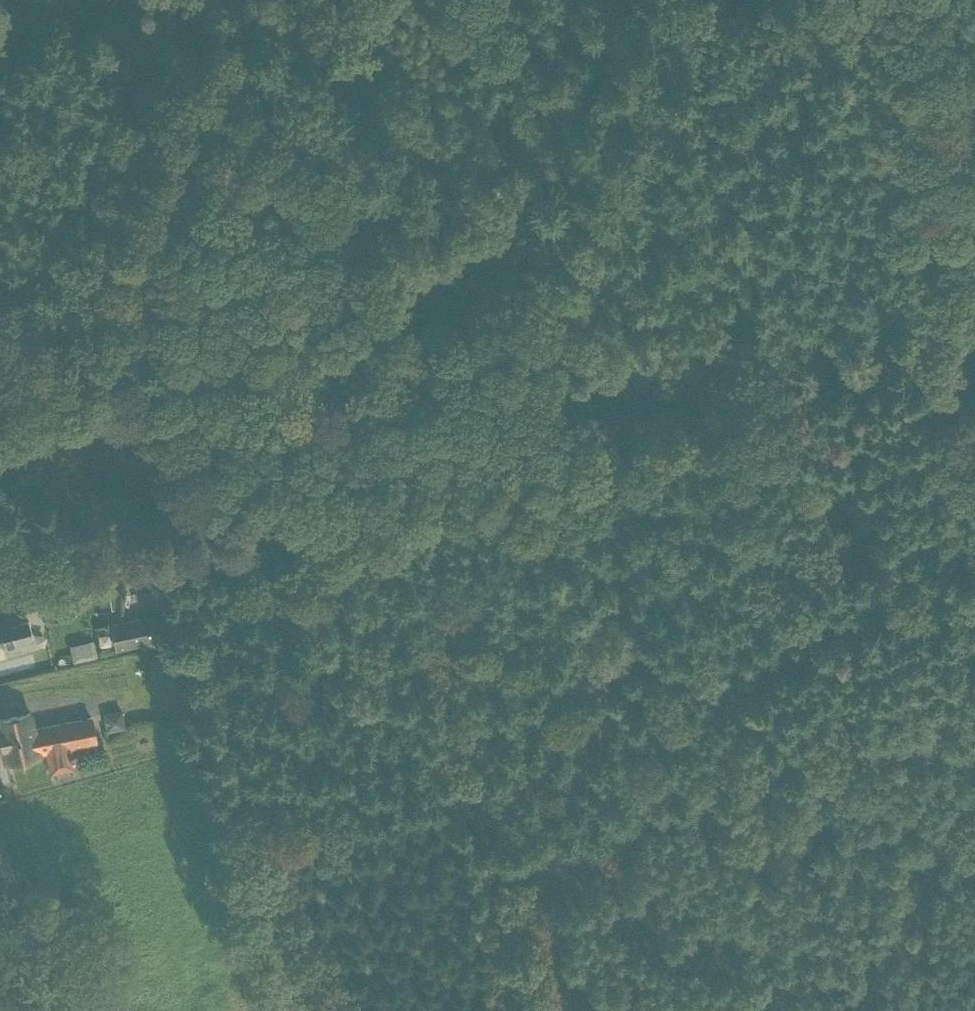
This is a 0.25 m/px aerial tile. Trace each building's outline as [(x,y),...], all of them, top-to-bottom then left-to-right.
[(6,653),(6,652),(21,648),(20,642),(33,638),(28,621),(12,625),(10,619),(0,621),(0,655),(6,653)] [(123,621),(109,625),(115,649),(129,646),(123,621)] [(98,657),(94,640),(70,646),(74,663),(98,657)] [(107,730),(124,726),(120,710),(103,714),(107,730)] [(17,715),(0,719),(0,733),(6,761),(39,754),(39,755),(97,742),(91,716),(33,729),(30,712),(17,715)]
